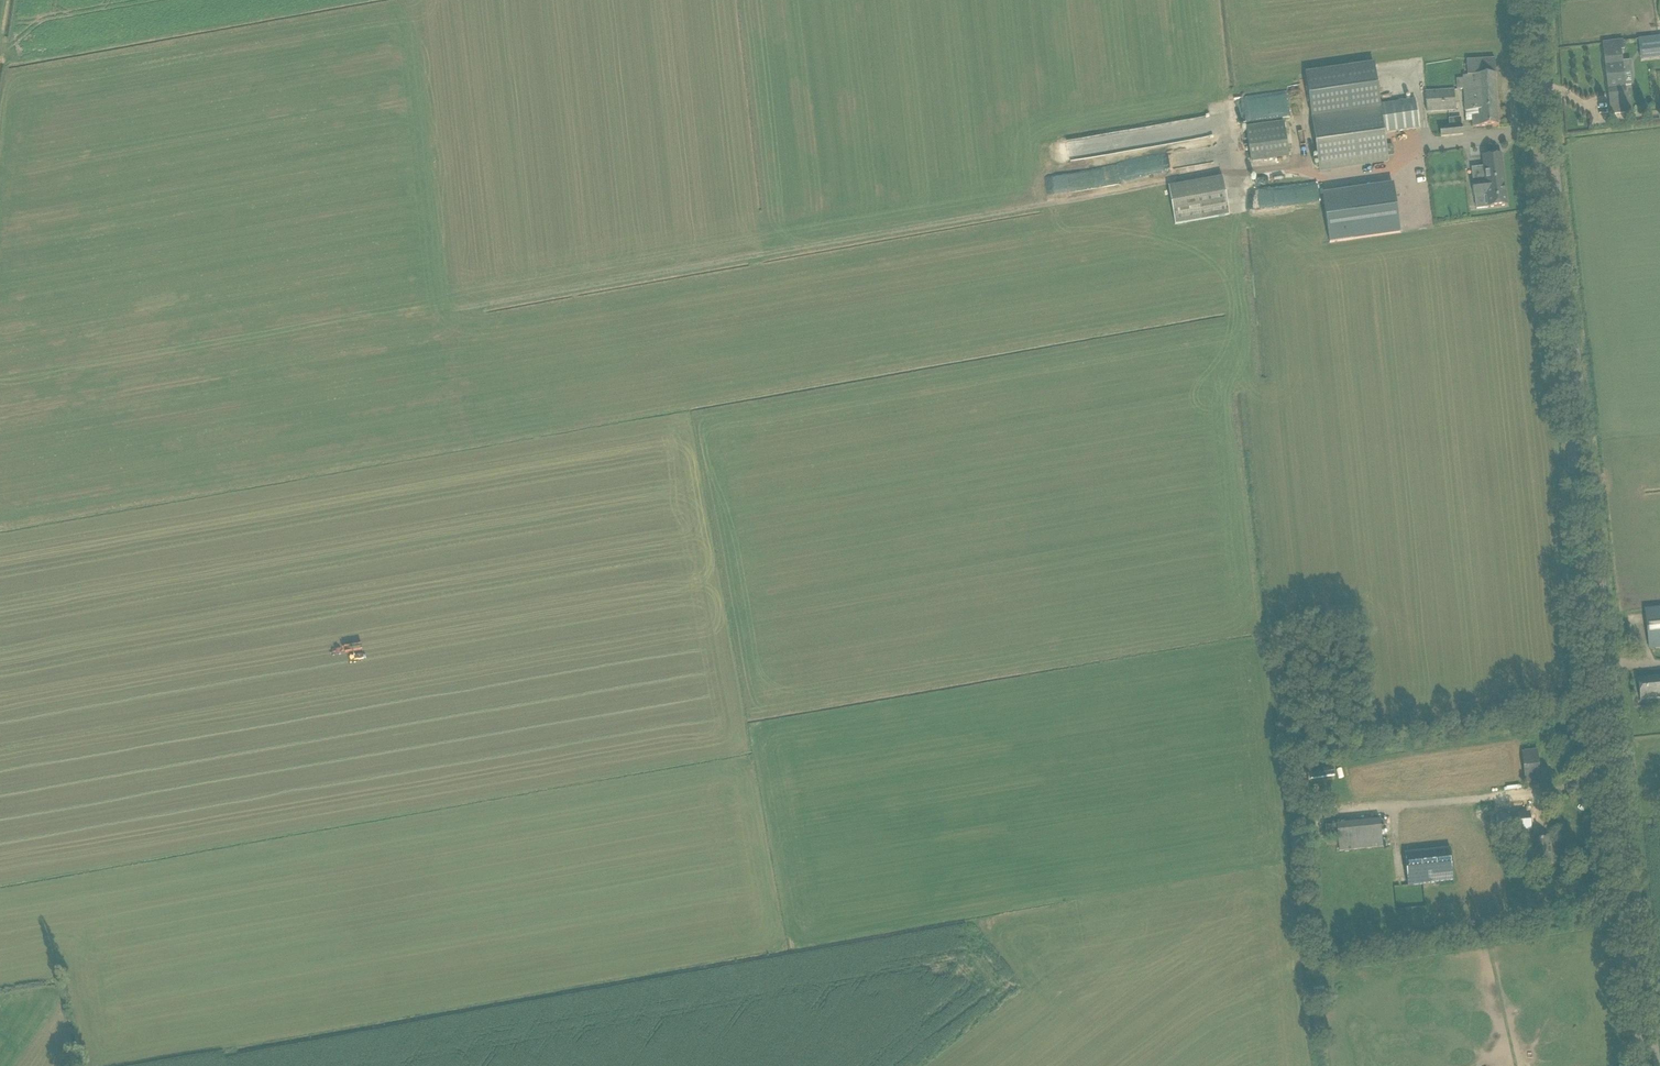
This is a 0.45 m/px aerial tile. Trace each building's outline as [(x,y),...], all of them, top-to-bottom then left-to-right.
[(1638,40),(1639,54),(1659,51),(1659,37),(1638,40)] [(1631,71),(1623,72),(1619,42),(1603,44),(1611,115),(1627,113),(1624,85),(1633,85),(1631,71)] [(1463,79),(1457,79),(1457,90),(1464,90),(1465,109),(1466,122),(1472,122),(1472,128),(1499,126),(1496,75),(1495,75),(1495,62),(1495,59),(1466,61),(1466,64),(1467,76),(1463,77),(1463,79)] [(1419,129),(1415,100),(1380,105),(1374,67),(1306,77),(1312,118),(1319,171),(1388,161),(1384,134),(1419,129)] [(1426,92),(1427,111),(1456,110),(1455,90),(1426,92)] [(1246,127),(1251,164),(1289,158),(1284,122),(1246,127)] [(1463,135),(1462,125),(1440,127),(1441,138),(1463,135)] [(1086,158),(1086,145),(1082,145),(1082,140),(1062,141),(1062,159),(1086,158)] [(1507,206),(1501,155),(1482,157),(1485,182),(1472,183),(1473,196),(1486,195),(1488,208),(1507,206)] [(1168,188),(1175,225),(1229,215),(1223,178),(1168,188)] [(1317,201),(1315,182),(1250,188),(1252,208),(1317,201)] [(1400,233),(1393,188),(1323,198),(1329,243),(1400,233)] [(1649,649),(1659,648),(1659,609),(1645,610),(1649,649)] [(1638,679),(1640,700),(1659,698),(1659,677),(1638,679)] [(1522,752),(1525,783),(1541,782),(1537,750),(1522,752)] [(1531,832),(1529,814),(1497,817),(1499,835),(1531,832)] [(1336,825),(1339,852),(1383,847),(1380,821),(1336,825)] [(1533,851),(1535,866),(1553,865),(1550,840),(1532,842),(1532,843),(1523,844),(1524,852),(1533,851)] [(1404,854),(1408,886),(1454,882),(1450,849),(1404,854)]
